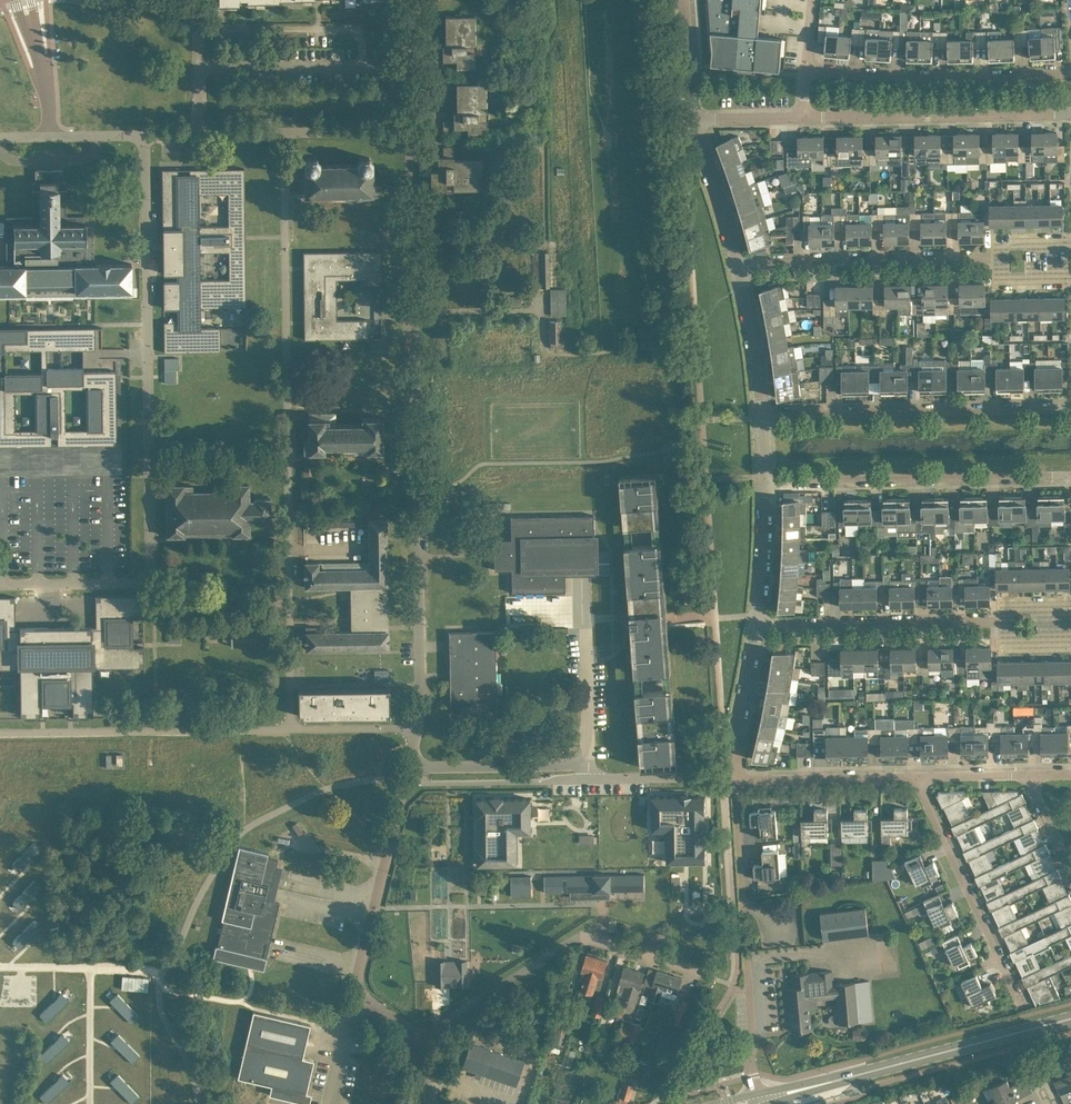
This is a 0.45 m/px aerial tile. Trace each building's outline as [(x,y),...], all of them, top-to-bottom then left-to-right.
[(748,71),(755,71),(755,68),(780,70),(782,38),(758,36),(759,28),(756,28),(757,15),(760,15),(760,8),(763,8),(764,0),(709,0),(713,50),(712,64),(736,66),(736,69),(748,71)] [(845,1),(835,0),(834,6),(841,7),(841,14),(847,15),(848,7),(850,8),(856,3),(853,0),(846,0),(845,1)] [(474,44),(474,13),(443,14),(444,59),(456,59),(456,67),(475,67),(474,50),(468,50),(468,44),(474,44)] [(907,60),(920,60),(920,30),(907,30),(908,23),(900,23),(900,30),(900,44),(907,44),(907,55),(907,60)] [(824,54),(837,55),(839,34),(826,33),(827,25),(819,24),(818,38),(825,38),(824,50),(825,50),(824,54)] [(1042,35),(1043,57),(1056,56),(1056,51),(1055,40),(1063,40),(1063,26),(1054,26),(1054,27),(1041,28),(1041,35),(1042,35)] [(852,41),(859,41),(860,27),(852,27),(852,35),(839,34),(837,55),(850,56),(850,52),(851,52),(852,41)] [(866,58),(878,58),(879,37),(880,29),(860,27),(859,41),(866,42),(866,53),(866,58)] [(1031,58),(1043,57),(1042,35),(1041,35),(1029,36),(1028,28),(1021,29),(1022,42),(1029,42),(1030,53),(1031,58)] [(892,38),(879,37),(878,58),(891,59),(891,54),(892,55),(892,43),(900,44),(900,30),(893,29),(892,38)] [(1014,43),(1022,42),(1021,29),(1014,29),(1014,37),(1001,38),(1002,59),(1015,59),(1015,54),(1014,43)] [(933,44),(940,45),(940,31),(933,31),(933,30),(933,31),(921,30),(920,30),(920,60),(932,60),(932,56),(933,56),(933,44)] [(974,44),(981,44),(981,30),(967,31),(967,39),(961,39),(961,60),(973,60),(973,56),(974,56),(974,44)] [(1001,38),(1001,30),(981,30),(981,44),(988,44),(989,55),(989,60),(1002,59),(1001,38)] [(948,60),(961,60),(961,39),(948,39),(948,31),(940,31),(940,45),(948,45),(948,56),(948,60)] [(250,34),(239,34),(239,44),(251,44),(250,34)] [(398,53),(397,44),(375,45),(375,54),(398,53)] [(456,81),(456,111),(451,111),(451,127),(467,127),(467,133),(485,133),(485,81),(456,81)] [(1045,132),(1045,156),(1045,161),(1065,160),(1065,146),(1057,146),(1057,131),(1045,132)] [(1006,161),(1006,152),(1006,132),(994,133),(994,148),(987,148),(987,162),(994,162),(1006,161)] [(1019,161),(1026,161),(1026,147),(1019,147),(1018,132),(1006,132),(1006,152),(1018,152),(1019,161)] [(1033,156),(1045,156),(1045,132),(1033,132),(1033,147),(1026,147),(1026,161),(1033,161),(1033,156)] [(948,162),(955,162),(968,162),(967,133),(955,133),(955,148),(948,148),(948,162)] [(987,168),(987,162),(987,148),(980,148),(979,133),(967,133),(968,162),(980,162),(980,168),(987,168)] [(909,163),(909,149),(902,149),(901,134),(889,135),(890,154),(890,163),(902,163),(902,174),(910,175),(909,163)] [(916,154),(928,154),(928,134),(916,134),(916,149),(909,149),(909,163),(916,163),(916,154)] [(940,134),(928,134),(928,154),(929,163),(948,162),(948,148),(941,149),(940,134)] [(718,142),(723,154),(737,149),(735,142),(741,140),(739,135),(718,142)] [(831,165),(851,164),(850,135),(838,135),(838,150),(831,151),(831,165)] [(850,135),(851,164),(870,164),(870,150),(863,150),(863,135),(850,135)] [(877,155),(890,154),(889,135),(877,135),(877,150),(870,150),(870,164),(878,164),(877,155)] [(787,147),(788,165),(812,165),(812,156),(811,136),(799,136),(799,147),(787,147)] [(824,136),(811,136),(812,156),(824,156),(824,165),(831,165),(831,151),(824,151),(824,136)] [(454,155),(454,145),(443,145),(443,155),(454,155)] [(742,160),(737,149),(723,154),(727,165),(742,160)] [(436,156),(437,189),(482,188),(482,158),(453,158),(453,155),(436,156)] [(372,182),(372,165),(372,159),(369,157),(360,157),(357,160),(357,163),(319,164),(319,160),(316,157),(307,158),(304,160),(304,172),(305,194),(320,194),(320,200),(371,199),(371,201),(380,201),(379,182),(372,182)] [(727,165),(731,177),(746,172),(742,160),(727,165)] [(245,168),(189,168),(189,169),(190,169),(190,175),(178,175),(178,169),(179,169),(162,169),(163,273),(164,273),(164,272),(179,272),(179,281),(164,281),(163,281),(164,307),(165,307),(179,307),(179,321),(165,321),(164,321),(164,352),(221,351),(221,350),(220,327),(199,327),(199,307),(246,306),(246,242),(246,237),(245,168)] [(132,290),(132,279),(132,269),(132,263),(96,263),(96,260),(94,260),(93,216),(66,216),(66,189),(67,189),(67,181),(63,182),(63,170),(35,170),(35,182),(32,182),(32,189),(33,189),(33,217),(7,218),(7,265),(0,265),(0,292),(132,290)] [(750,183),(746,172),(731,177),(735,188),(750,183)] [(779,174),(783,186),(784,186),(795,182),(788,172),(779,174)] [(738,200),(762,193),(758,181),(750,183),(735,188),(738,200)] [(795,182),(784,186),(786,191),(792,189),(793,190),(797,189),(795,182)] [(757,207),(763,205),(765,204),(762,193),(738,200),(742,211),(757,207)] [(1038,204),(1027,205),(1027,223),(1039,223),(1038,204)] [(1039,223),(1051,223),(1051,204),(1038,204),(1039,223)] [(1063,204),(1051,204),(1051,223),(1063,223),(1063,204)] [(745,223),(760,219),(767,217),(763,205),(757,207),(742,211),(745,223)] [(972,213),(971,213),(972,240),(984,240),(984,223),(990,223),(990,224),(990,205),(983,206),(984,212),(972,213)] [(1002,205),(990,205),(990,224),(1003,224),(1002,205)] [(1014,205),(1002,205),(1003,224),(1015,223),(1014,205)] [(1015,223),(1027,223),(1027,205),(1014,205),(1015,223)] [(960,240),(972,240),(971,213),(972,213),(972,210),(959,210),(959,211),(953,211),(953,228),(959,227),(960,240)] [(953,211),(934,212),(934,221),(935,240),(947,240),(947,228),(953,228),(953,211)] [(872,229),(878,229),(878,212),(872,213),(859,213),(860,242),(872,242),(872,229)] [(897,212),(878,212),(878,229),(885,229),(885,241),(897,241),(897,212)] [(909,228),(916,228),(916,212),(897,212),(897,241),(910,241),(909,228)] [(935,240),(934,221),(927,221),(927,212),(922,212),(916,212),(916,228),(922,228),(922,241),(935,240)] [(835,230),(841,229),(841,213),(822,214),(822,223),(823,242),(835,242),(835,230)] [(848,242),(860,242),(859,213),(841,213),(841,229),(847,229),(848,242)] [(803,214),(804,230),(810,230),(810,243),(823,242),(822,223),(810,223),(810,214),(803,214)] [(770,229),(748,234),(751,246),(766,243),(767,245),(774,244),(772,234),(775,233),(775,235),(786,234),(786,228),(793,228),(793,215),(787,215),(787,224),(770,229)] [(748,234),(770,229),(767,217),(760,219),(745,223),(748,234)] [(367,284),(381,284),(381,250),(303,251),(304,339),(368,338),(368,319),(337,319),(336,279),(362,279),(362,276),(366,276),(367,284)] [(955,312),(961,312),(973,312),(973,283),(960,283),(961,296),(954,296),(955,312)] [(973,283),(973,312),(985,312),(985,314),(992,313),(992,299),(985,300),(985,283),(973,283)] [(761,289),(764,301),(779,298),(779,299),(786,297),(783,284),(761,289)] [(886,305),(899,304),(898,284),(886,285),(886,297),(880,297),(880,314),(887,314),(886,305)] [(910,284),(898,284),(899,304),(899,313),(911,313),(917,313),(917,297),(911,297),(910,284)] [(917,313),(923,313),(923,314),(936,314),(935,284),(923,284),(923,297),(917,297),(917,313)] [(935,284),(936,314),(948,313),(955,312),(954,296),(948,296),(948,284),(935,284)] [(837,298),(824,299),(824,315),(849,314),(849,305),(849,285),(836,286),(837,298)] [(849,305),(861,305),(861,285),(849,285),(849,305)] [(873,314),(880,314),(880,297),(873,298),(873,285),(861,285),(861,305),(873,305),(873,314)] [(566,314),(567,287),(551,287),(550,314),(566,314)] [(1040,297),(1028,298),(1028,316),(1040,316),(1040,297)] [(1040,316),(1052,316),(1052,297),(1040,297),(1040,316)] [(1064,297),(1052,297),(1052,316),(1065,316),(1064,297)] [(782,310),(779,299),(779,298),(764,301),(767,313),(782,310)] [(1004,317),(1004,298),(992,298),(992,299),(992,313),(992,317),(1004,317)] [(1004,317),(1016,317),(1016,298),(1004,298),(1004,317)] [(1016,317),(1028,316),(1028,298),(1016,298),(1016,317)] [(767,313),(769,325),(784,322),(790,321),(788,308),(782,310),(767,313)] [(549,319),(549,340),(561,340),(561,319),(549,319)] [(769,325),(771,337),(786,334),(784,322),(769,325)] [(1,377),(1,376),(1,374),(1,373),(0,373),(0,474),(14,474),(74,473),(101,473),(103,473),(122,473),(122,470),(121,385),(121,381),(121,379),(121,375),(121,362),(121,358),(116,358),(116,361),(116,370),(115,370),(83,371),(83,349),(95,349),(95,328),(101,327),(102,327),(59,327),(55,327),(0,328),(0,350),(42,350),(42,374),(4,374),(4,380),(1,380),(1,377)] [(771,337),(773,349),(788,346),(786,334),(771,337)] [(795,357),(796,357),(794,346),(788,347),(788,346),(773,349),(774,361),(790,358),(795,357)] [(991,362),(991,353),(985,353),(983,356),(983,358),(972,358),(972,359),(972,390),(985,390),(985,377),(992,376),(991,362)] [(165,356),(164,382),(178,382),(178,356),(165,356)] [(774,361),(776,372),(798,370),(797,364),(796,357),(795,357),(790,358),(774,361)] [(934,391),(933,359),(920,360),(920,363),(914,364),(914,378),(920,378),(921,391),(934,391)] [(946,377),(953,377),(952,363),(952,361),(946,361),(946,359),(933,359),(934,391),(947,390),(946,377)] [(959,390),(972,390),(972,359),(959,360),(959,363),(952,363),(953,377),(959,377),(959,390)] [(1011,389),(1011,367),(998,367),(998,362),(996,362),(996,359),(991,359),(991,362),(992,376),(998,376),(998,389),(1011,389)] [(1024,376),(1030,376),(1030,361),(1023,362),(1023,367),(1011,367),(1011,389),(1024,389),(1024,376)] [(1037,389),(1050,388),(1049,366),(1036,366),(1036,361),(1030,361),(1030,376),(1036,376),(1037,389)] [(1062,366),(1049,366),(1050,388),(1063,388),(1062,375),(1069,375),(1068,361),(1062,361),(1062,366)] [(895,369),(895,362),(882,362),(882,364),(875,364),(875,378),(882,378),(882,392),(895,391),(895,369)] [(869,379),(875,378),(875,364),(862,365),(862,370),(856,370),(856,392),(869,392),(869,379)] [(914,364),(907,364),(901,364),(901,369),(895,369),(895,391),(908,391),(908,381),(908,378),(914,378),(914,364)] [(843,392),(856,392),(856,370),(843,370),(843,365),(836,365),(837,379),(843,379),(843,392)] [(799,382),(798,370),(776,372),(777,384),(799,382)] [(800,395),(800,389),(799,382),(777,384),(779,397),(800,395)] [(304,450),(309,450),(324,450),(324,452),(367,451),(367,450),(382,450),(382,431),(385,431),(385,425),(382,425),(382,417),(362,418),(363,423),(336,423),(336,411),(309,412),(309,418),(309,436),(304,436),(304,450)] [(400,451),(391,451),(391,462),(400,462),(400,451)] [(620,475),(625,545),(635,673),(636,691),(642,767),(678,764),(671,671),(668,624),(662,542),(661,525),(657,472),(620,475)] [(184,537),(233,536),(233,534),(250,534),(250,519),(256,519),(256,521),(271,521),(271,516),(275,516),(275,512),(271,512),(270,497),(255,498),(256,499),(249,500),(249,483),(232,483),(232,484),(223,484),(223,490),(193,490),(193,484),(184,484),(167,484),(167,535),(184,535),(184,537)] [(1052,525),(1052,524),(1051,495),(1038,496),(1039,509),(1032,509),(1033,523),(1039,523),(1039,525),(1052,525)] [(1051,495),(1052,524),(1065,523),(1065,525),(1070,525),(1070,508),(1065,508),(1064,495),(1051,495)] [(987,524),(994,524),(994,510),(987,510),(987,496),(974,497),(975,519),(987,519),(987,524)] [(1000,510),(994,510),(994,524),(1001,524),(1000,518),(1013,518),(1013,496),(1000,496),(1000,510)] [(1033,525),(1033,523),(1032,509),(1026,509),(1026,496),(1013,496),(1013,518),(1026,518),(1026,525),(1033,525)] [(923,511),(916,511),(917,530),(936,529),(935,497),(923,498),(923,511)] [(943,527),(955,527),(955,510),(949,510),(948,497),(935,497),(936,529),(936,532),(943,532),(943,527)] [(975,526),(975,519),(974,497),(961,497),(961,510),(955,510),(955,527),(956,531),(964,531),(964,526),(975,526)] [(871,498),(858,499),(859,521),(871,521),(871,526),(878,526),(878,512),(871,512),(871,498)] [(886,536),(885,526),(897,525),(897,498),(884,498),(884,512),(878,512),(878,526),(878,536),(886,536)] [(910,498),(897,498),(897,525),(897,535),(898,535),(898,530),(917,530),(916,511),(910,511),(910,498)] [(800,512),(806,512),(806,505),(806,499),(784,499),(784,512),(800,512)] [(846,521),(859,521),(858,499),(845,499),(845,512),(839,512),(839,527),(846,526),(846,521)] [(784,512),(784,524),(800,524),(800,512),(784,512)] [(595,574),(594,539),(594,515),(511,516),(511,539),(494,539),(494,569),(511,569),(512,592),(565,591),(565,575),(595,574)] [(352,626),(306,626),(306,649),(360,648),(361,648),(370,648),(371,648),(381,648),(388,647),(388,630),(388,627),(388,625),(387,585),(388,585),(387,540),(387,539),(387,537),(386,521),(386,518),(369,519),(369,520),(370,561),(362,561),(322,562),(306,562),(306,578),(306,581),(306,587),(340,586),(347,586),(347,587),(352,587),(352,617),(352,626)] [(784,524),(784,536),(800,536),(806,536),(806,525),(800,525),(800,524),(784,524)] [(784,548),(799,549),(800,542),(806,542),(806,536),(800,536),(784,536),(784,548)] [(784,548),(783,560),(799,561),(803,561),(809,561),(810,550),(799,549),(784,548)] [(974,561),(973,552),(963,552),(963,562),(974,561)] [(1033,587),(1045,586),(1045,559),(1040,559),(1040,568),(1033,568),(1033,587)] [(1045,586),(1057,586),(1057,567),(1050,567),(1050,559),(1045,559),(1045,586)] [(798,573),(799,561),(809,562),(809,561),(803,561),(799,561),(783,560),(782,572),(798,573)] [(997,587),(1009,587),(1009,568),(1002,568),(1001,560),(996,560),(996,567),(997,581),(997,587)] [(1009,587),(1021,587),(1021,560),(1016,560),(1016,568),(1009,568),(1009,587)] [(1021,587),(1033,587),(1033,568),(1026,568),(1026,560),(1021,560),(1021,587)] [(1057,586),(1070,586),(1069,567),(1070,567),(1070,562),(1064,562),(1064,567),(1057,567),(1057,586)] [(990,584),(990,581),(997,581),(996,567),(990,567),(990,578),(987,578),(984,580),(984,584),(978,584),(978,603),(991,603),(990,584)] [(797,585),(798,573),(782,572),(782,584),(797,585)] [(890,594),(891,605),(903,605),(902,579),(890,580),(890,573),(883,573),(884,580),(884,594),(890,594)] [(941,604),(940,576),(940,579),(921,579),(922,593),(928,593),(928,604),(941,604)] [(952,576),(940,576),(941,604),(953,604),(953,593),(959,592),(959,578),(952,578),(952,576)] [(959,578),(959,592),(966,592),(966,604),(978,603),(978,584),(978,578),(966,578),(959,578)] [(921,579),(915,579),(902,579),(903,605),(915,605),(915,593),(922,593),(921,579)] [(853,606),(853,586),(841,586),(840,580),(834,581),(834,595),(841,595),(841,606),(853,606)] [(884,594),(884,580),(865,580),(865,586),(865,606),(877,605),(877,594),(884,594)] [(803,585),(797,585),(782,584),(780,596),(796,597),(797,591),(803,591),(803,585)] [(853,586),(853,606),(865,606),(865,586),(853,586)] [(57,701),(65,701),(65,713),(73,713),(73,714),(93,714),(92,667),(96,667),(144,667),(144,647),(143,647),(130,647),(130,614),(143,614),(144,614),(143,594),(95,595),(95,596),(96,596),(96,626),(15,627),(15,597),(15,596),(0,596),(0,668),(16,668),(20,667),(21,715),(41,715),(41,714),(48,714),(48,701),(57,701)] [(802,598),(796,597),(780,596),(779,608),(795,610),(795,603),(802,604),(802,598)] [(168,625),(169,641),(180,641),(179,624),(168,625)] [(450,712),(474,712),(497,711),(495,631),(449,632),(450,712)] [(960,658),(961,672),(967,672),(967,677),(979,677),(979,673),(979,646),(967,647),(967,658),(960,658)] [(992,682),(998,682),(998,668),(992,668),(992,666),(991,646),(979,646),(979,673),(992,673),(992,682)] [(916,647),(904,648),(904,667),(916,667),(916,673),(923,673),(923,659),(916,659),(916,647)] [(923,659),(923,673),(930,673),(929,667),(942,667),(941,647),(929,647),(929,659),(923,659)] [(941,647),(942,667),(942,674),(954,674),(954,672),(961,672),(960,658),(954,658),(954,647),(941,647)] [(854,649),(854,668),(854,676),(866,676),(866,677),(866,648),(854,649)] [(866,648),(866,677),(878,677),(878,682),(885,682),(885,659),(878,659),(878,648),(866,648)] [(891,659),(885,659),(885,682),(886,682),(885,674),(892,673),(892,668),(904,667),(904,648),(891,648),(891,659)] [(842,668),(854,668),(854,649),(842,649),(842,660),(828,661),(829,675),(842,674),(842,668)] [(788,665),(794,666),(796,653),(774,650),(772,663),(788,665)] [(1059,661),(1059,679),(1066,679),(1066,684),(1070,684),(1070,664),(1070,660),(1059,661)] [(1018,688),(1023,688),(1023,661),(1011,662),(1011,680),(1018,680),(1018,688)] [(1035,661),(1023,661),(1023,688),(1028,688),(1028,680),(1035,680),(1035,661)] [(1042,688),(1047,688),(1047,661),(1035,661),(1035,680),(1042,680),(1042,688)] [(1052,680),(1059,679),(1059,661),(1047,661),(1047,688),(1047,692),(1051,692),(1051,688),(1052,688),(1052,680)] [(998,662),(998,668),(998,682),(999,689),(1004,689),(1004,680),(1011,680),(1011,662),(998,662)] [(792,678),(794,666),(788,665),(772,663),(771,675),(792,678)] [(790,690),(792,680),(792,678),(771,675),(769,686),(790,690)] [(298,687),(298,715),(389,714),(389,686),(298,687)] [(782,701),(789,702),(791,690),(790,690),(769,686),(766,698),(782,701)] [(902,690),(894,690),(894,698),(903,698),(902,690)] [(779,713),(782,701),(766,698),(764,710),(779,713)] [(786,727),(788,716),(779,714),(779,713),(764,710),(762,722),(777,725),(786,727)] [(876,716),(875,726),(894,726),(895,716),(876,716)] [(915,726),(915,717),(895,717),(895,727),(915,726)] [(975,725),(975,733),(975,754),(978,754),(988,756),(988,755),(988,754),(989,754),(988,740),(995,740),(995,725),(995,721),(987,721),(987,725),(975,725)] [(774,737),(777,725),(762,722),(759,733),(774,737)] [(1023,732),(1015,732),(1015,753),(1018,753),(1028,755),(1028,754),(1028,753),(1029,753),(1028,739),(1035,739),(1035,722),(1028,722),(1023,727),(1023,732)] [(1042,722),(1035,722),(1035,739),(1041,739),(1042,753),(1045,753),(1055,754),(1055,753),(1055,731),(1047,731),(1047,726),(1042,726),(1042,722)] [(1067,724),(1067,731),(1055,731),(1055,753),(1058,752),(1068,754),(1068,753),(1068,752),(1068,739),(1070,739),(1070,724),(1067,724)] [(841,756),(840,735),(840,725),(827,725),(827,728),(820,728),(821,743),(827,743),(827,757),(831,757),(840,758),(841,758),(840,758),(841,756)] [(855,756),(855,735),(846,735),(846,725),(845,725),(840,725),(840,735),(841,756),(841,755),(844,755),(844,756),(853,758),(854,757),(853,757),(854,756),(855,756)] [(975,754),(975,733),(975,725),(955,726),(955,741),(961,741),(962,754),(965,754),(975,756),(975,755),(975,754)] [(1015,753),(1015,732),(1002,732),(1002,725),(995,725),(995,740),(1001,740),(1002,753),(1005,753),(1015,755),(1015,754),(1015,753)] [(895,727),(895,755),(898,755),(908,757),(908,756),(908,755),(909,755),(908,742),(915,741),(915,726),(907,727),(895,727)] [(935,726),(915,726),(915,741),(921,741),(922,755),(925,755),(935,757),(935,756),(935,755),(935,733),(935,726)] [(947,733),(935,733),(935,755),(938,755),(948,756),(948,754),(949,754),(948,741),(955,741),(955,726),(947,726),(947,733)] [(855,728),(855,735),(855,756),(858,756),(868,758),(868,757),(868,756),(869,756),(868,742),(875,742),(875,727),(867,727),(867,728),(855,728)] [(895,755),(895,727),(882,728),(882,727),(875,727),(875,742),(882,742),(882,756),(885,756),(895,757),(895,755)] [(771,749),(777,751),(778,750),(780,750),(783,739),(774,737),(759,733),(756,745),(771,749)] [(776,757),(777,751),(771,749),(756,745),(753,757),(774,763),(776,757)] [(991,807),(987,809),(991,818),(1008,810),(1015,826),(1029,820),(1027,815),(1029,814),(1027,810),(1029,809),(1025,802),(1027,801),(1022,792),(1019,794),(1018,792),(1018,790),(1019,790),(1019,789),(993,790),(993,793),(998,804),(991,807)] [(953,825),(974,814),(970,806),(968,807),(963,797),(966,796),(965,794),(965,790),(939,791),(938,792),(939,792),(939,793),(938,793),(937,793),(943,807),(944,806),(945,805),(948,811),(947,812),(953,825)] [(993,793),(993,790),(991,790),(990,790),(990,791),(985,794),(991,807),(998,804),(993,793)] [(679,795),(652,796),(653,829),(667,829),(668,861),(707,860),(706,843),(705,843),(705,812),(706,812),(706,795),(692,795),(692,794),(679,794),(679,795)] [(491,798),(477,798),(478,816),(479,816),(479,846),(478,846),(478,864),(517,863),(517,831),(531,831),(531,798),(504,798),(504,796),(491,796),(491,798)] [(762,836),(778,835),(776,809),(772,809),(772,805),(760,806),(759,806),(759,810),(750,811),(751,824),(760,823),(761,837),(762,837),(762,836)] [(891,833),(908,833),(908,829),(913,829),(912,817),(913,817),(913,816),(908,816),(908,807),(895,807),(895,816),(881,816),(881,817),(882,817),(882,843),(891,843),(891,833)] [(802,819),(802,835),(802,840),(802,844),(811,844),(811,834),(828,834),(828,830),(833,830),(832,818),(833,818),(833,817),(828,817),(828,808),(815,809),(815,818),(801,818),(801,819),(802,819)] [(855,817),(841,817),(841,818),(842,818),(842,834),(868,833),(868,829),(873,829),(872,817),(873,817),(868,817),(868,808),(855,808),(855,817)] [(953,825),(951,825),(956,834),(957,834),(960,841),(961,840),(963,844),(966,843),(968,848),(982,842),(975,825),(991,818),(987,809),(974,814),(953,825)] [(1002,832),(999,834),(1003,843),(1014,838),(1019,836),(1027,852),(1041,845),(1038,840),(1041,839),(1039,835),(1040,834),(1037,827),(1038,827),(1035,819),(1034,818),(1033,818),(1029,820),(1015,826),(1002,832)] [(964,850),(963,851),(967,860),(969,859),(972,866),(973,866),(975,870),(978,869),(980,874),(994,867),(992,863),(986,851),(1003,843),(999,834),(982,842),(968,848),(964,850)] [(802,844),(802,840),(795,841),(795,844),(793,844),(793,851),(795,851),(802,850),(802,844)] [(841,866),(841,841),(832,841),(832,866),(841,866)] [(1022,854),(1010,859),(1011,860),(1015,868),(1026,863),(1031,873),(1036,871),(1039,877),(1053,870),(1050,865),(1053,864),(1051,860),(1052,860),(1052,858),(1049,853),(1050,852),(1046,843),(1044,843),(1041,845),(1027,852),(1022,854)] [(212,957),(264,968),(278,901),(275,900),(282,864),(276,863),(278,858),(267,856),(268,851),(238,845),(217,944),(215,943),(212,957)] [(777,875),(781,875),(779,849),(763,850),(763,849),(762,850),(763,863),(754,864),(755,877),(764,876),(764,880),(777,879),(777,875)] [(905,860),(916,884),(920,882),(922,886),(933,881),(931,877),(940,873),(934,861),(926,865),(920,853),(905,860)] [(888,859),(873,859),(873,880),(896,877),(888,859)] [(976,875),(975,876),(979,885),(981,884),(984,891),(985,891),(987,895),(990,894),(992,899),(1006,892),(998,876),(1015,868),(1011,860),(1010,859),(999,865),(994,867),(980,874),(976,875)] [(1027,882),(1022,885),(1027,894),(1043,886),(1050,902),(1064,896),(1062,891),(1064,890),(1062,885),(1064,885),(1061,878),(1062,877),(1058,868),(1056,869),(1053,870),(1039,877),(1033,880),(1027,882)] [(593,874),(571,875),(571,890),(571,891),(572,891),(594,890),(594,891),(596,891),(596,897),(609,896),(609,891),(610,891),(611,891),(611,890),(645,889),(645,890),(645,873),(644,873),(644,874),(611,874),(611,873),(593,873),(593,874)] [(532,895),(532,888),(531,875),(511,875),(512,888),(512,896),(532,895)] [(936,886),(938,891),(947,887),(944,882),(936,886)] [(988,900),(987,901),(991,910),(992,910),(996,917),(997,916),(999,920),(1001,919),(1004,924),(1017,917),(1011,903),(1027,895),(1027,894),(1022,885),(1022,884),(1006,892),(992,899),(988,900)] [(938,893),(924,900),(935,924),(939,922),(941,926),(951,921),(952,922),(952,921),(950,917),(959,913),(953,901),(945,905),(939,893),(938,893)] [(1034,910),(1038,919),(1055,911),(1062,927),(1070,923),(1070,897),(1069,893),(1068,894),(1064,896),(1050,902),(1034,910)] [(918,905),(911,908),(914,914),(921,911),(918,905)] [(821,912),(824,939),(869,933),(866,907),(821,912)] [(1000,926),(998,926),(1003,935),(1004,935),(1007,941),(1007,942),(1009,941),(1011,945),(1013,944),(1015,949),(1029,943),(1022,927),(1038,919),(1034,910),(1017,917),(1004,924),(1000,926)] [(1046,935),(1050,944),(1066,936),(1070,946),(1070,923),(1062,927),(1046,935)] [(957,934),(943,940),(954,964),(958,963),(959,967),(970,962),(969,957),(975,955),(977,953),(972,942),(964,945),(958,933),(957,934)] [(935,942),(932,935),(925,939),(928,946),(935,942)] [(1012,951),(1010,951),(1014,961),(1016,960),(1019,967),(1020,966),(1022,970),(1025,969),(1027,974),(1041,968),(1034,953),(1051,946),(1050,944),(1046,935),(1045,935),(1040,938),(1029,943),(1015,949),(1012,951)] [(930,947),(933,953),(939,950),(936,944),(930,947)] [(608,960),(607,960),(587,953),(582,970),(587,971),(582,989),(594,993),(600,975),(603,976),(608,960)] [(1057,960),(1058,960),(1062,969),(1070,965),(1070,954),(1064,957),(1058,960),(1057,960)] [(445,960),(435,961),(435,985),(467,985),(466,960),(456,960),(456,971),(445,972),(445,960)] [(1023,976),(1022,977),(1026,986),(1028,985),(1029,988),(1031,992),(1032,991),(1034,996),(1037,994),(1039,1000),(1040,1002),(1055,998),(1061,996),(1055,985),(1052,986),(1050,987),(1045,977),(1050,975),(1062,969),(1058,960),(1057,960),(1041,968),(1027,974),(1023,976)] [(624,1011),(626,1011),(628,1005),(627,1004),(638,969),(624,965),(619,982),(620,982),(618,991),(615,1000),(622,1003),(620,1008),(619,1008),(617,1016),(622,1017),(624,1011)] [(628,1005),(626,1011),(630,1012),(633,1011),(634,1006),(635,1007),(642,982),(645,971),(638,969),(627,1004),(628,1005)] [(651,991),(649,999),(658,1002),(663,987),(678,992),(683,977),(657,969),(651,991)] [(793,986),(789,987),(793,1030),(812,1029),(810,1007),(817,1006),(816,998),(831,997),(837,996),(838,1006),(835,1006),(836,1017),(839,1017),(840,1023),(873,1019),(869,979),(834,983),(833,970),(819,971),(819,972),(813,972),(811,972),(810,972),(792,973),(793,986)] [(977,974),(962,981),(973,1004),(972,1004),(972,1005),(976,1003),(978,1007),(990,1002),(988,998),(996,994),(991,982),(982,986),(977,974)] [(607,998),(596,994),(590,1013),(601,1017),(607,998)] [(681,998),(675,1015),(686,1018),(692,1001),(683,998),(681,998)] [(251,1010),(238,1077),(270,1084),(268,1094),(308,1102),(310,1092),(306,1091),(313,1058),(302,1056),(309,1022),(251,1010)] [(620,1026),(618,1035),(637,1040),(642,1023),(623,1018),(621,1026),(620,1026)] [(550,1041),(561,1044),(569,1022),(561,1020),(559,1026),(556,1025),(554,1031),(553,1031),(550,1041)] [(853,1039),(861,1040),(862,1029),(854,1028),(853,1039)] [(637,1040),(618,1035),(613,1034),(611,1042),(624,1045),(622,1052),(631,1055),(635,1040),(637,1040)] [(515,1085),(515,1084),(524,1061),(471,1042),(464,1063),(463,1063),(462,1066),(494,1077),(494,1078),(515,1085)] [(1070,1080),(1070,1065),(1068,1066),(1070,1073),(1054,1080),(1057,1087),(1070,1080)] [(1030,1084),(1027,1077),(1010,1085),(1007,1078),(991,1086),(997,1099),(1030,1084)] [(1057,1087),(1060,1094),(1070,1089),(1070,1080),(1057,1087)] [(619,1096),(630,1099),(634,1084),(623,1081),(619,1096)] [(995,1103),(1019,1103),(1016,1098),(1033,1090),(1030,1084),(997,1099),(993,1100),(995,1103)]
